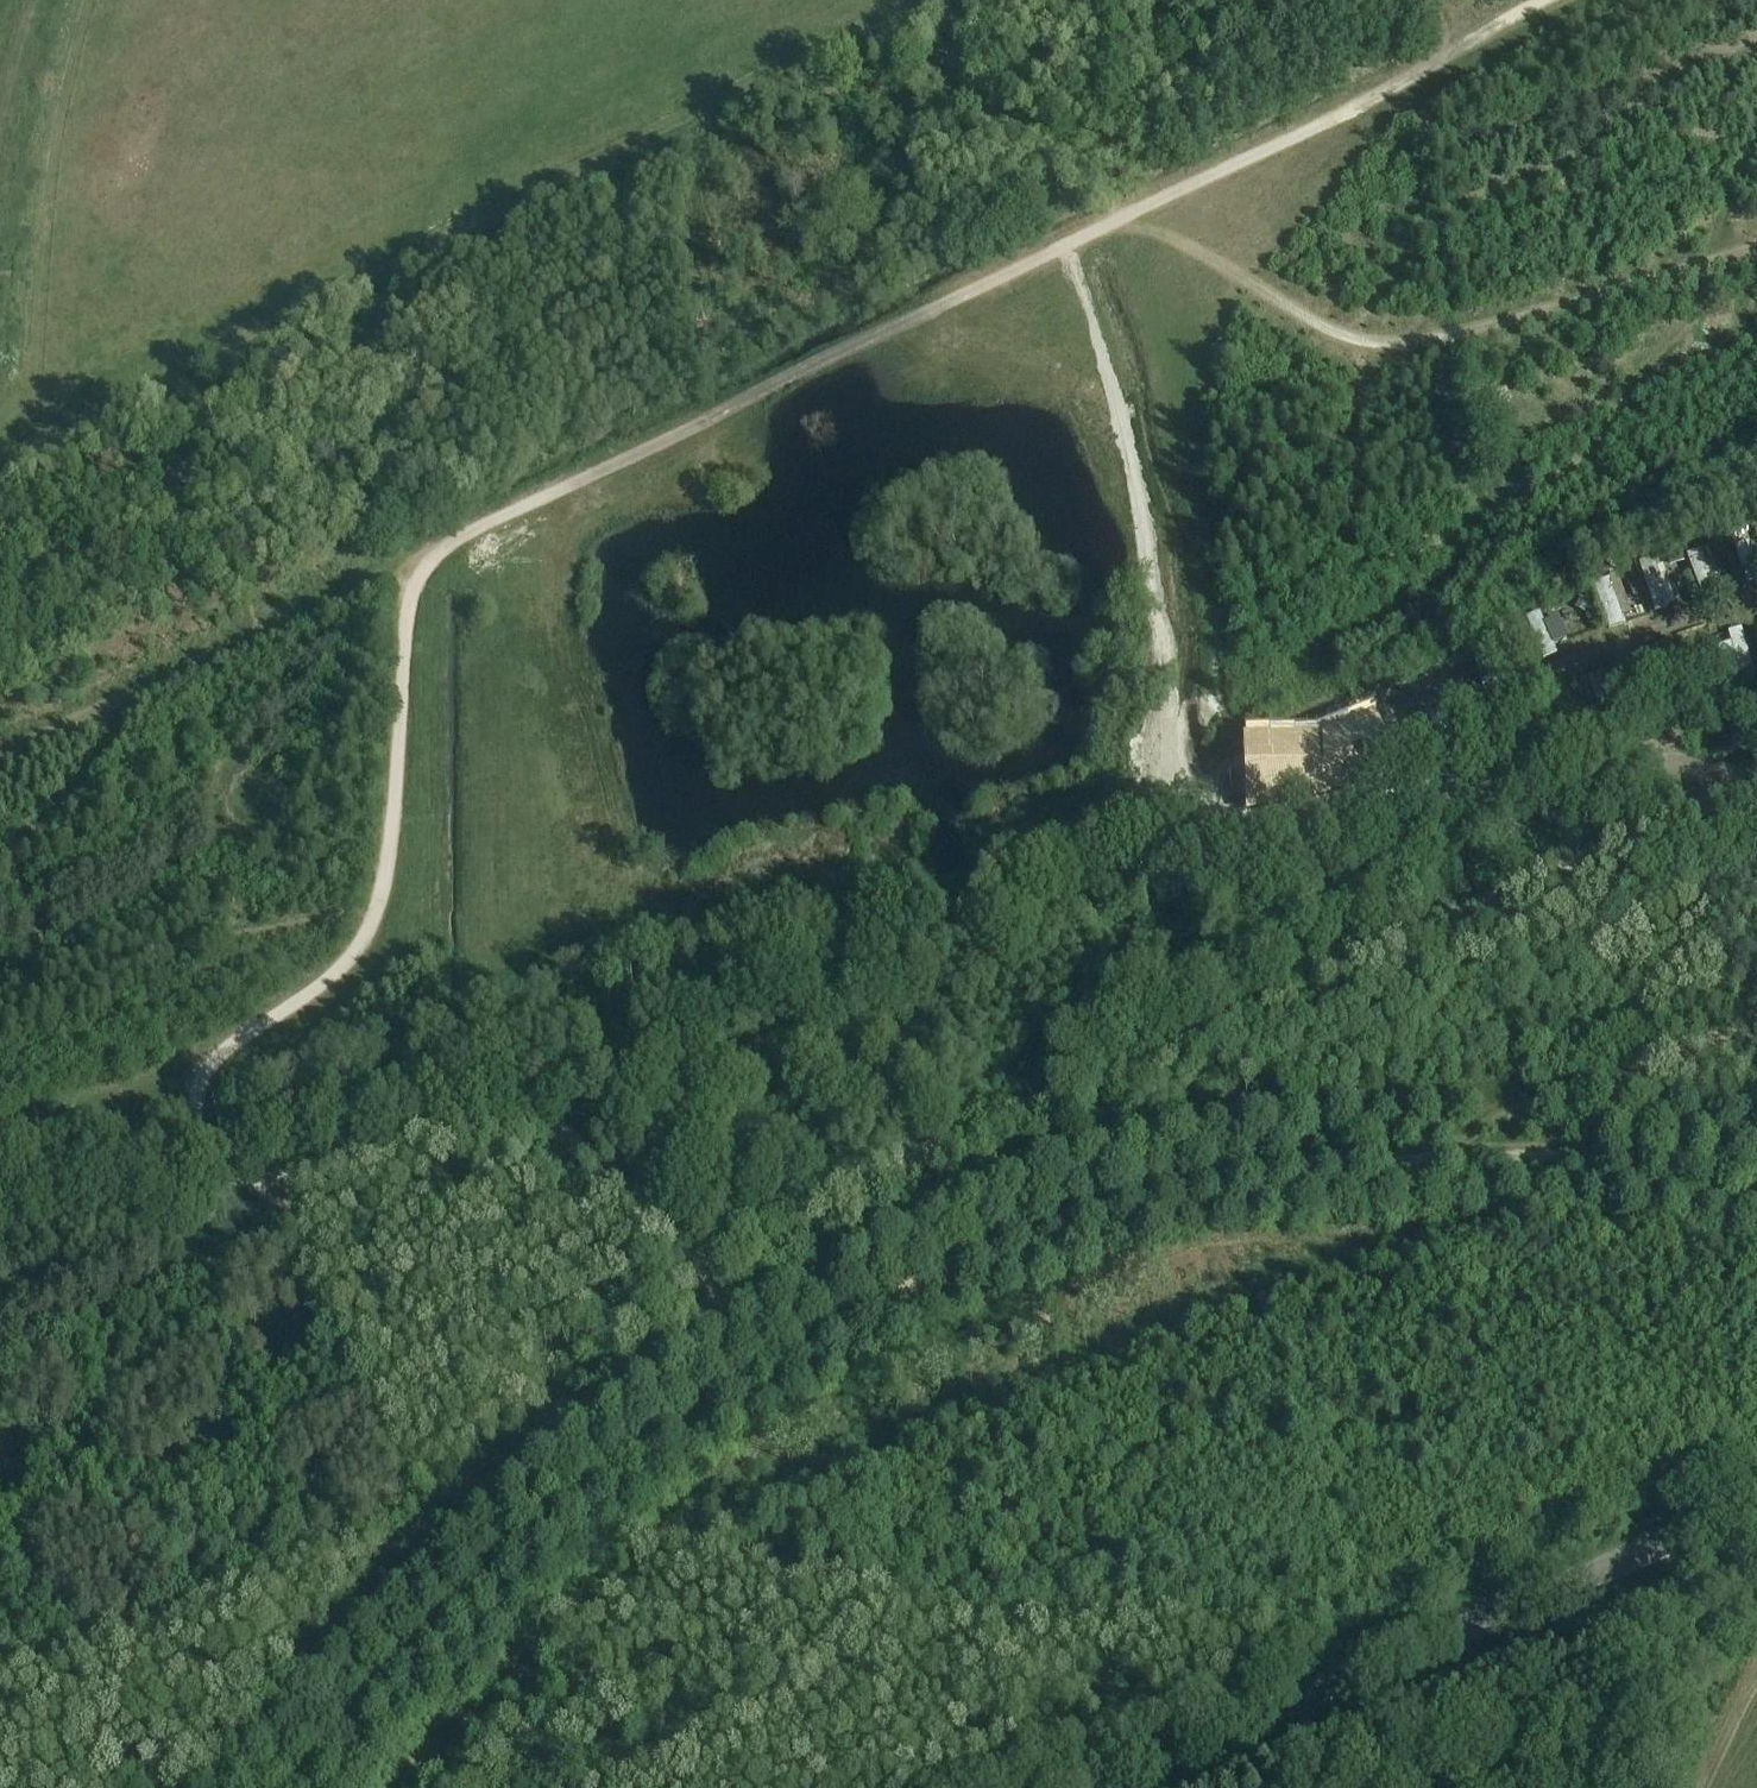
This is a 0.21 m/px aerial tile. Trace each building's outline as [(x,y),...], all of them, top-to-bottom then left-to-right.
[(1711,543),(1689,551),(1705,596),(1727,589),(1711,543)] [(1656,609),(1678,603),(1668,561),(1646,566),(1656,609)] [(1608,625),(1632,619),(1620,570),(1596,576),(1608,625)] [(1545,608),(1530,611),(1538,652),(1553,649),(1545,608)] [(1729,628),(1741,670),(1756,665),(1745,624),(1729,628)] [(1243,753),(1238,804),(1329,805),(1389,790),(1376,739),(1316,753),(1243,753)]
